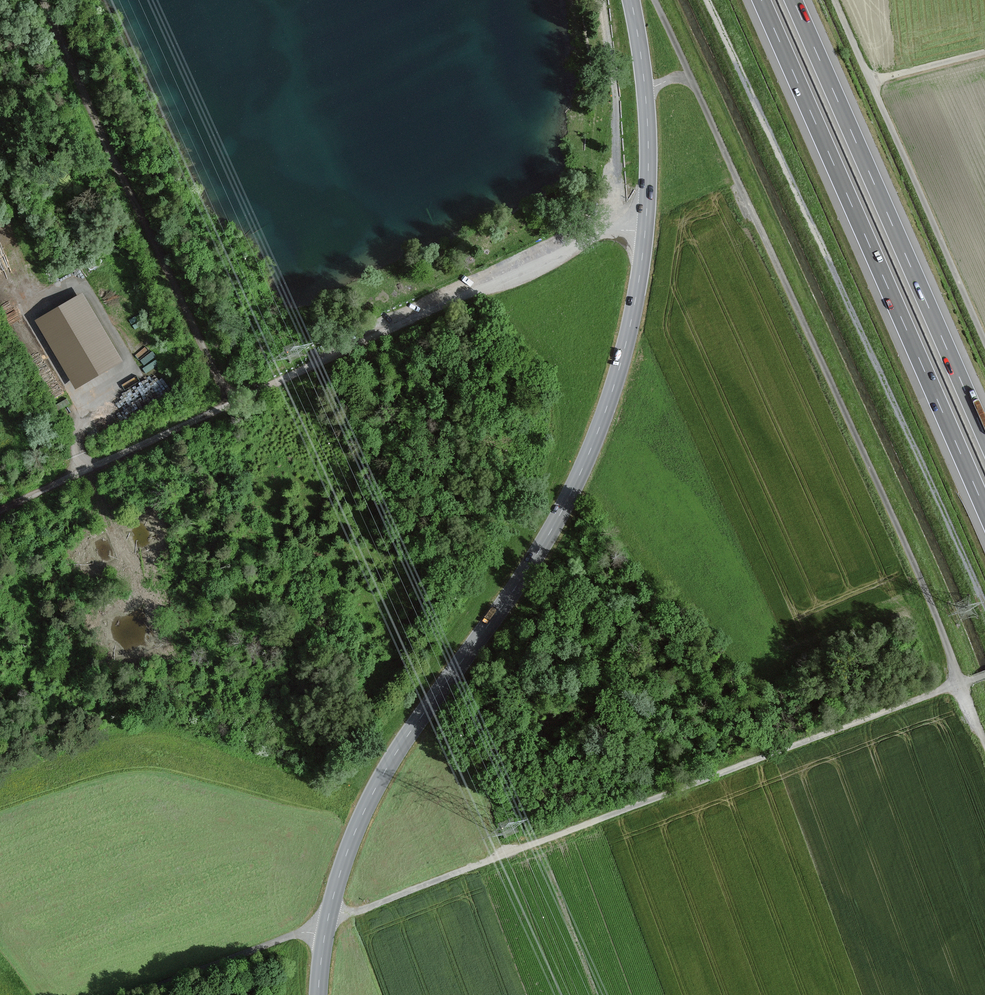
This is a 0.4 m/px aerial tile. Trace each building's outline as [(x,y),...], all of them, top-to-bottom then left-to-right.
[(84,292),(38,318),(75,385),(122,360),(84,292)]
